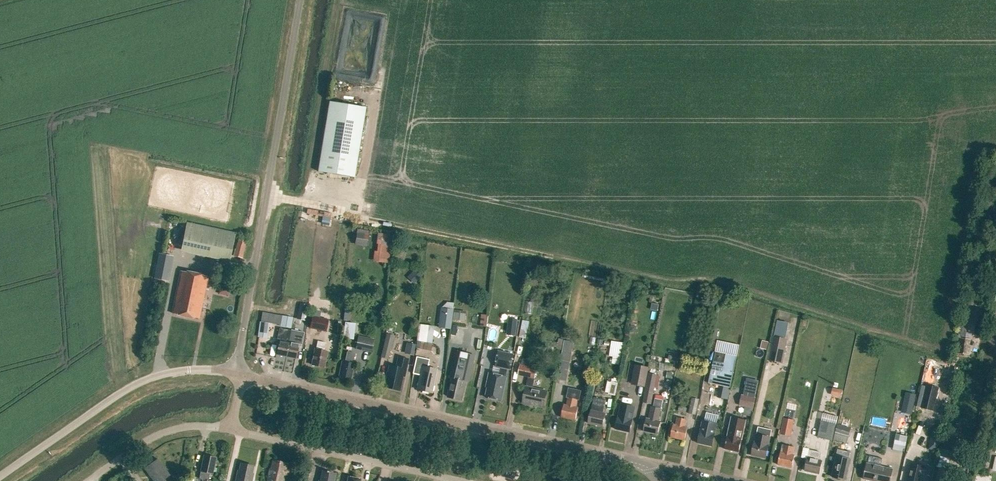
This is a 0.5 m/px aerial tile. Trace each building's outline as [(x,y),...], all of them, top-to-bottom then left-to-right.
[(352,176),(363,107),(326,101),(315,170),(352,176)] [(367,246),(369,233),(357,231),(355,244),(367,246)] [(244,258),(248,241),(239,239),(235,256),(244,258)] [(374,251),(373,262),(388,263),(390,246),(377,245),(377,251),(374,251)] [(172,269),(157,265),(154,278),(169,281),(172,269)] [(415,269),(411,273),(418,280),(422,276),(415,269)] [(200,319),(208,276),(181,271),(172,313),(200,319)] [(967,317),(972,293),(966,292),(962,316),(967,317)] [(451,328),(453,309),(453,308),(454,302),(447,301),(441,307),(438,326),(451,328)] [(301,304),(299,312),(307,313),(308,306),(301,304)] [(453,312),(452,319),(464,321),(465,314),(453,312)] [(978,322),(976,322),(975,334),(983,335),(986,315),(980,314),(978,322)] [(326,331),(328,319),(312,315),(309,327),(326,331)] [(294,318),(283,316),(281,327),(292,329),(292,328),(294,318)] [(508,318),(506,334),(516,335),(518,320),(508,318)] [(958,338),(961,338),(966,339),(968,323),(968,320),(961,319),(958,338)] [(259,337),(266,338),(268,323),(261,322),(258,337),(259,337)] [(420,341),(436,341),(436,324),(421,324),(420,341)] [(286,355),(292,329),(281,327),(280,327),(277,339),(279,340),(277,353),(286,355)] [(292,328),(292,329),(286,355),(296,357),(299,343),(301,344),(304,331),(292,328)] [(386,333),(383,347),(391,349),(394,335),(386,333)] [(371,352),(374,338),(358,335),(355,348),(371,352)] [(782,363),(787,339),(774,337),(769,360),(782,363)] [(971,340),(966,339),(961,338),(958,353),(968,354),(971,340)] [(324,349),(326,341),(318,340),(316,348),(315,347),(312,364),(324,366),(327,350),(324,349)] [(406,352),(416,354),(418,343),(409,341),(406,352)] [(433,350),(434,344),(419,341),(418,347),(433,350)] [(565,341),(560,370),(568,372),(573,342),(565,341)] [(622,362),(624,343),(612,341),(610,355),(614,355),(613,360),(622,362)] [(511,368),(514,353),(499,350),(496,365),(502,366),(500,373),(490,371),(488,381),(489,381),(486,396),(502,399),(508,375),(507,375),(508,367),(511,368)] [(352,363),(354,353),(348,351),(346,361),(343,361),(340,375),(350,377),(353,363),(352,363)] [(448,397),(461,400),(466,381),(465,381),(466,377),(469,378),(475,355),(456,351),(450,378),(453,378),(448,397)] [(731,387),(737,355),(726,353),(725,362),(714,360),(709,382),(731,387)] [(432,391),(437,367),(428,365),(430,358),(417,355),(414,371),(421,373),(418,388),(432,391)] [(405,375),(406,368),(408,359),(398,357),(396,366),(390,364),(385,386),(400,389),(403,375),(405,375)] [(544,406),(548,389),(533,386),(538,366),(522,363),(519,373),(529,375),(527,385),(524,401),(544,406)] [(632,383),(644,386),(648,367),(635,364),(632,383)] [(652,403),(657,374),(649,372),(643,402),(652,403)] [(747,378),(744,394),(755,397),(759,380),(747,378)] [(615,394),(618,382),(611,381),(609,393),(615,394)] [(933,410),(939,387),(927,384),(921,407),(933,410)] [(841,396),(843,389),(833,387),(831,394),(841,396)] [(576,406),(577,399),(579,392),(570,390),(566,404),(564,404),(561,417),(575,420),(578,407),(576,406)] [(906,393),(902,411),(911,413),(915,395),(906,393)] [(755,397),(744,394),(742,394),(740,405),(753,407),(755,397)] [(603,413),(606,400),(594,397),(591,410),(588,423),(602,426),(605,413),(603,413)] [(696,414),(700,398),(692,397),(689,412),(696,414)] [(646,418),(643,431),(658,434),(660,421),(658,421),(661,408),(662,400),(654,398),(652,407),(651,406),(648,419),(646,418)] [(728,411),(736,412),(738,404),(730,403),(728,411)] [(630,419),(633,406),(621,404),(618,416),(615,429),(629,432),(632,419),(630,419)] [(724,449),(739,452),(746,419),(732,416),(728,433),(730,433),(730,436),(727,436),(724,449)] [(685,427),(687,419),(677,417),(676,425),(673,424),(670,437),(685,440),(687,427),(685,427)] [(794,420),(784,418),(782,428),(792,430),(794,420)] [(712,446),(714,433),(717,423),(702,420),(697,443),(712,446)] [(819,436),(833,440),(836,429),(837,424),(822,421),(819,436)] [(957,437),(960,423),(951,422),(949,435),(957,437)] [(847,442),(851,427),(838,424),(834,439),(847,442)] [(929,450),(939,452),(944,427),(933,425),(929,450)] [(768,445),(772,429),(758,426),(754,442),(751,455),(766,458),(768,445)] [(896,434),(894,442),(906,444),(908,436),(896,434)] [(792,454),(794,447),(784,445),(783,452),(780,452),(777,465),(792,468),(795,455),(792,454)] [(846,480),(849,467),(850,459),(847,458),(849,451),(837,449),(832,477),(846,480)] [(819,460),(821,453),(811,450),(810,458),(807,458),(804,471),(819,474),(822,461),(819,460)] [(216,456),(204,453),(199,476),(203,477),(203,480),(210,480),(211,479),(208,478),(210,471),(212,472),(216,456)] [(869,456),(868,462),(880,465),(882,458),(869,456)] [(164,477),(170,473),(158,457),(145,467),(155,480),(167,480),(164,477)] [(287,461),(273,458),(271,467),(270,467),(267,480),(283,480),(287,461)] [(253,464),(240,461),(239,469),(238,468),(235,480),(251,480),(253,472),(252,471),(253,464)] [(893,471),(893,468),(880,465),(868,462),(864,478),(878,480),(890,480),(893,471)] [(931,470),(932,467),(913,463),(912,468),(910,477),(909,477),(909,480),(929,480),(931,470)] [(951,479),(947,478),(949,469),(940,467),(937,480),(951,480),(951,479)] [(336,471),(324,469),(321,479),(319,479),(319,480),(334,480),(336,471)]
